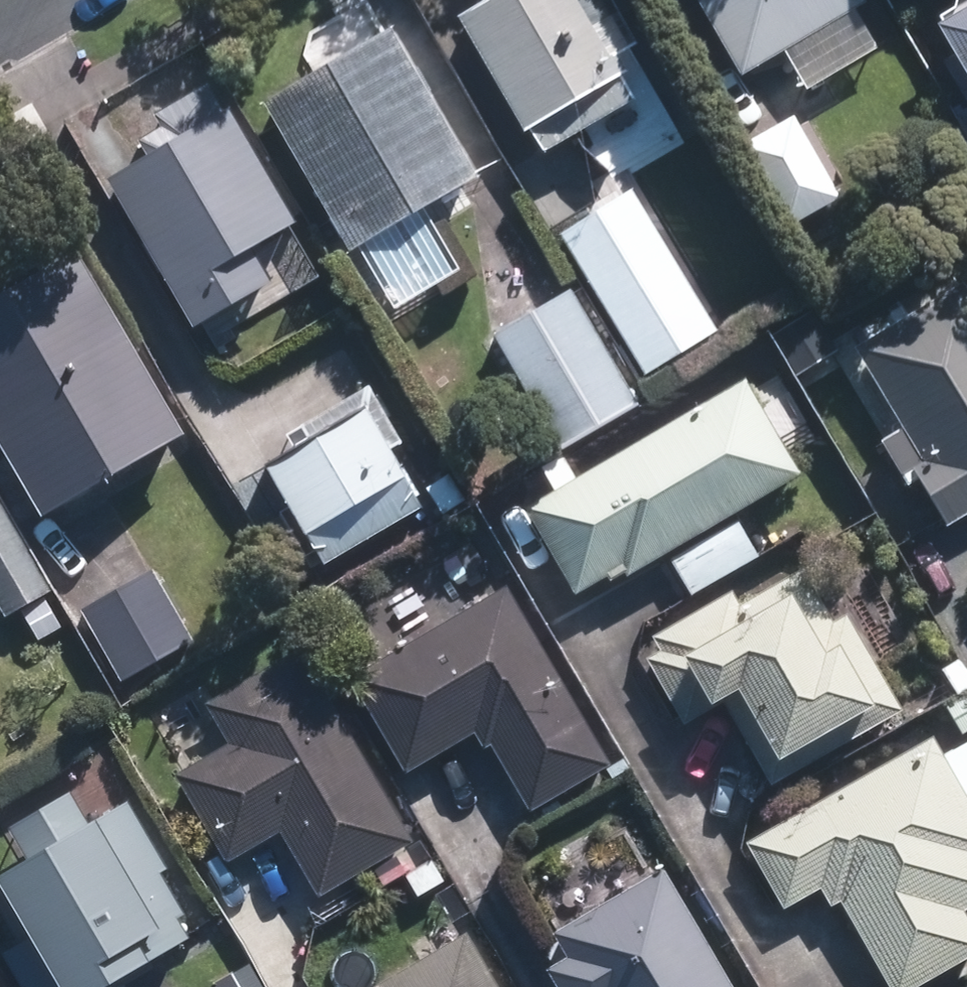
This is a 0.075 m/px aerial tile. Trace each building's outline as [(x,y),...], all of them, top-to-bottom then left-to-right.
[(518,132),(524,128),(539,153),(630,100),(615,75),(620,73),(609,54),(630,42),(606,0),(482,0),(452,17),(518,132)] [(733,78),(859,4),(857,0),(687,0),(733,78)] [(956,1),(934,14),(937,20),(930,24),(946,51),(937,57),(966,105),(954,112),(966,134),(966,0),(955,0),(956,1)] [(471,177),(384,28),(257,101),(342,250),(471,177)] [(215,112),(199,84),(145,116),(152,128),(129,141),(138,157),(97,181),(165,296),(287,224),(219,109),(215,112)] [(733,145),(779,227),(833,198),(787,115),(733,145)] [(669,269),(623,189),(553,229),(599,310),(669,269)] [(33,520),(173,438),(66,254),(28,276),(23,270),(0,283),(0,463),(33,520)] [(956,283),(846,350),(914,462),(904,467),(939,524),(966,508),(966,301),(956,283)] [(631,403),(564,290),(486,336),(553,448),(631,403)] [(735,380),(518,508),(569,593),(617,564),(624,575),(791,476),(735,380)] [(317,566),(411,509),(393,478),(397,476),(382,451),(394,444),(360,388),(283,434),(290,446),(252,469),(293,538),(298,535),(317,566)] [(732,519),(664,559),(686,595),(754,557),(732,519)] [(0,524),(0,615),(39,593),(0,524)] [(144,568),(73,609),(115,681),(186,641),(144,568)] [(655,648),(641,657),(680,725),(720,702),(766,785),(898,710),(844,613),(827,621),(797,569),(737,604),(730,590),(648,635),(655,648)] [(500,586),(343,676),(397,772),(468,730),(479,748),(486,744),(524,808),(602,764),(500,586)] [(409,840),(295,647),(199,703),(222,742),(170,774),(222,862),(274,831),(313,896),(409,840)] [(952,658),(934,668),(948,695),(966,685),(952,658)] [(966,689),(939,705),(956,733),(966,726),(966,691),(966,689)] [(740,840),(778,909),(815,888),(825,906),(836,898),(885,986),(906,986),(966,953),(966,927),(957,909),(966,904),(966,806),(927,734),(740,840)] [(0,875),(0,909),(20,943),(5,952),(26,986),(107,986),(139,969),(123,940),(130,936),(168,915),(143,873),(151,867),(117,809),(78,832),(49,782),(1,809),(30,859),(0,875)] [(657,867),(547,932),(560,956),(541,967),(553,986),(728,986),(657,867)] [(460,933),(370,986),(492,986),(460,933)]
